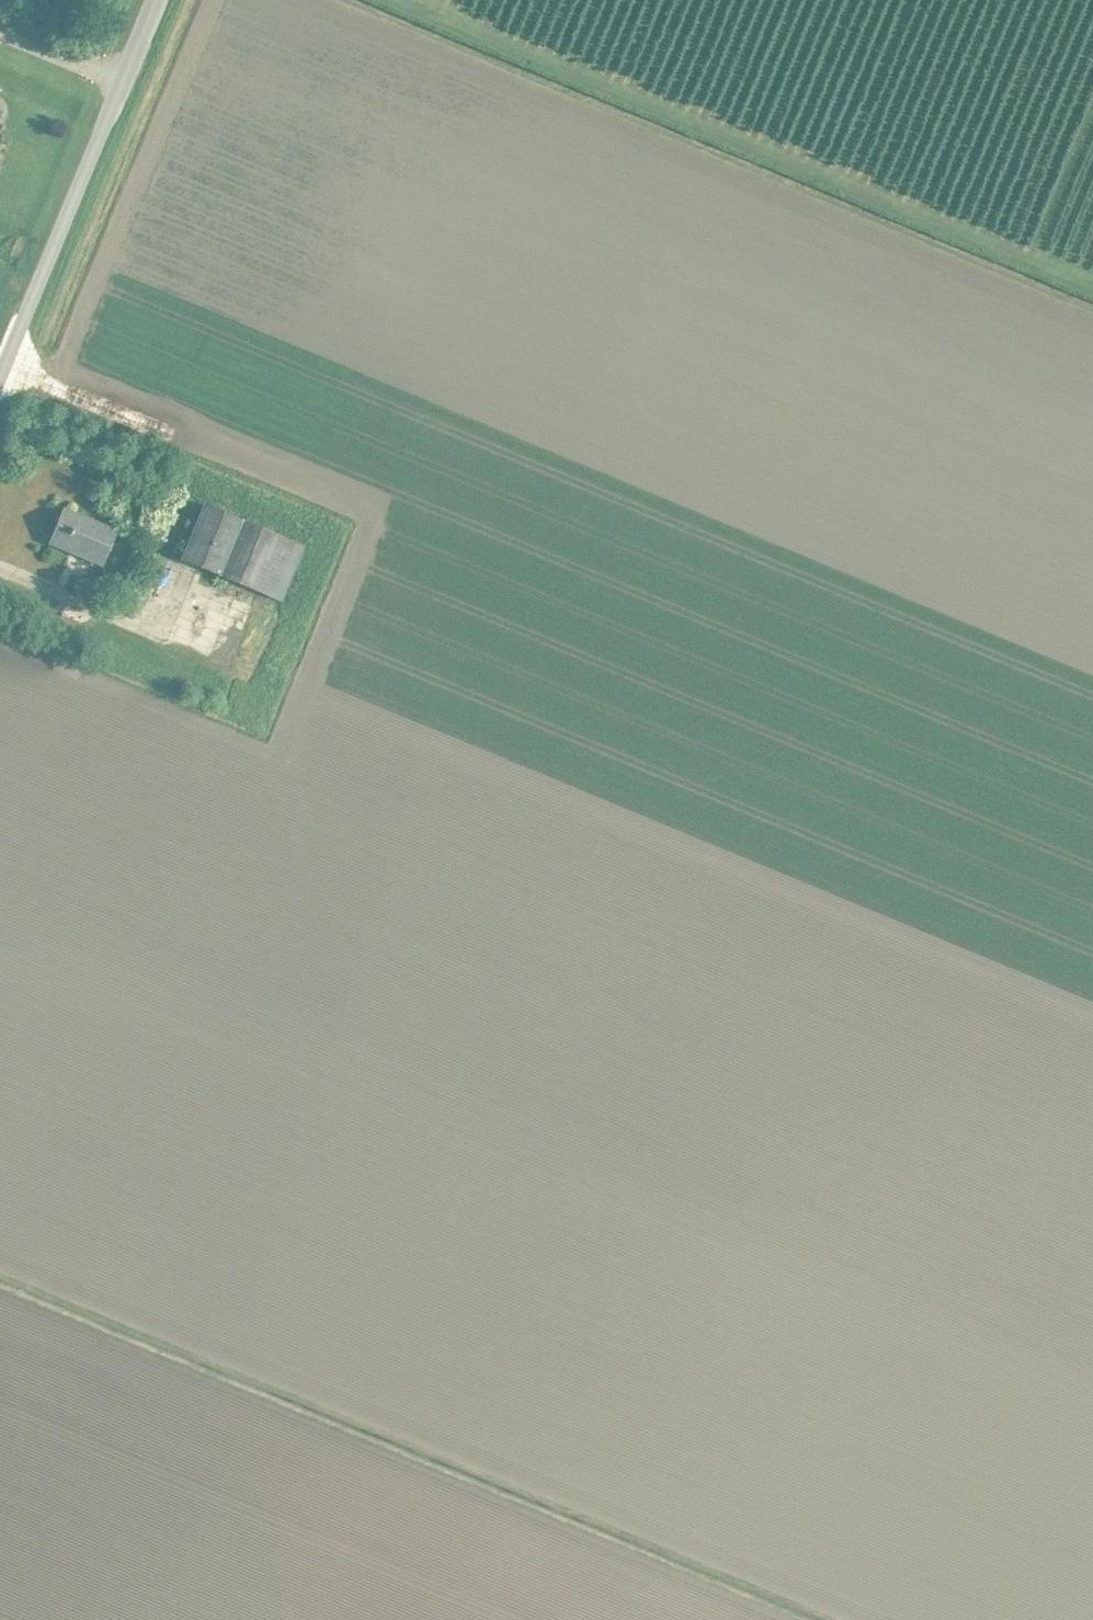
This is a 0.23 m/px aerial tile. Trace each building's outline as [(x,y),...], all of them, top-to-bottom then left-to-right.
[(202,504),(179,559),(222,577),(245,522),(202,504)] [(101,565),(116,529),(62,507),(47,543),(101,565)] [(245,522),(222,577),(279,601),(302,545),(245,522)]
